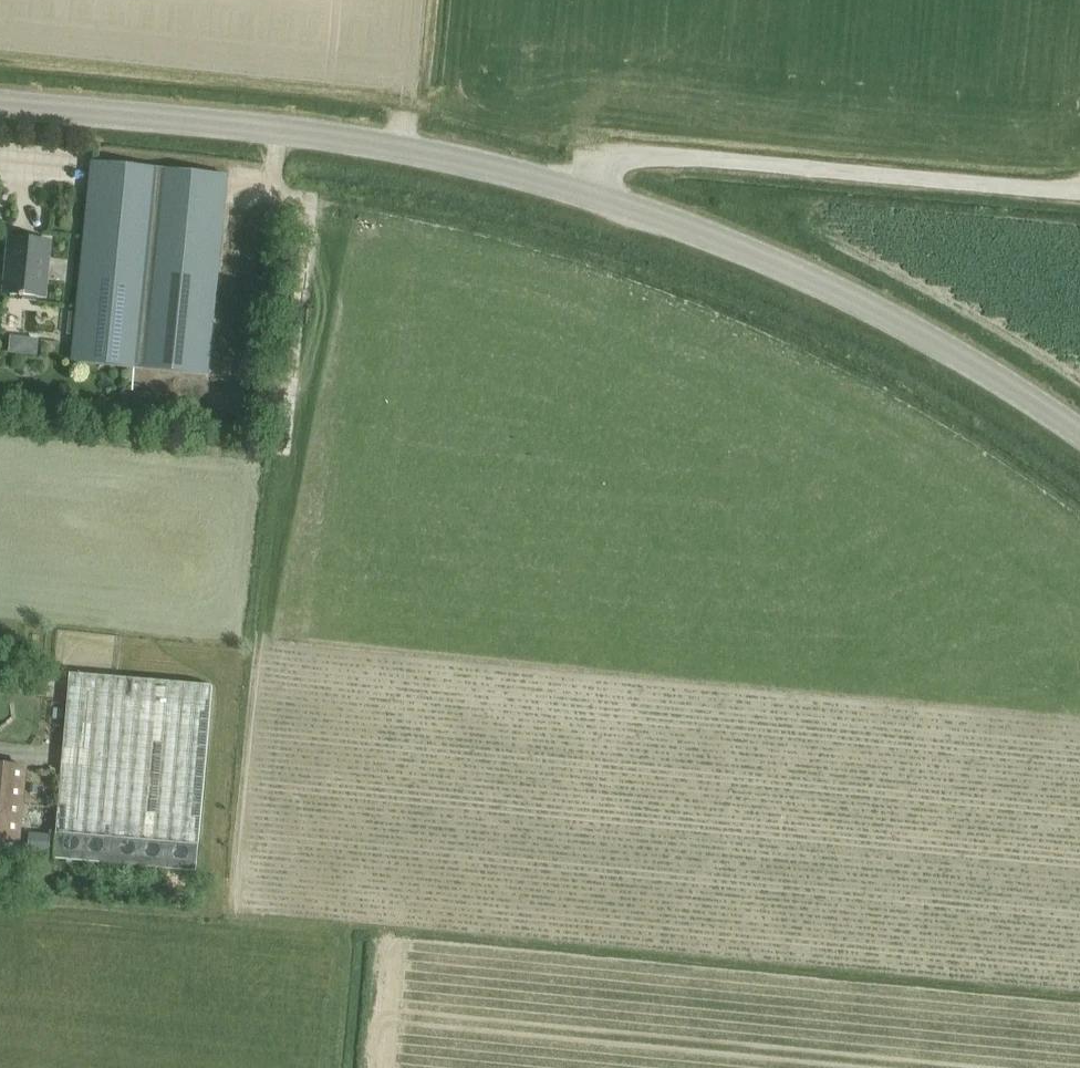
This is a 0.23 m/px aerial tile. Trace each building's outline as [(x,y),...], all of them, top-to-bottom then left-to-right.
[(94,162),(73,362),(208,376),(229,176),(94,162)] [(24,295),(43,297),(49,242),(11,238),(5,294),(24,296),(24,295)] [(54,859),(197,871),(213,686),(71,674),(54,859)] [(19,857),(27,768),(0,765),(0,855),(19,857)]
